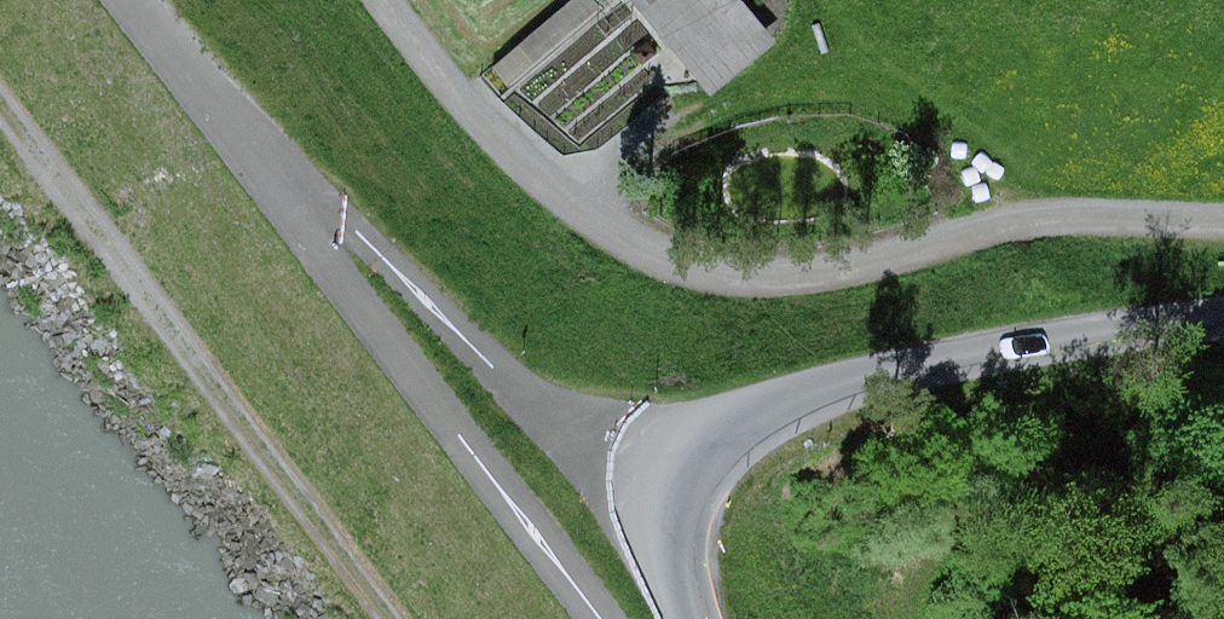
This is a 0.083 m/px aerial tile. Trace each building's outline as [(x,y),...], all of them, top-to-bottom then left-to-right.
[(716,87),(783,32),(756,0),(643,0),(716,87)]
